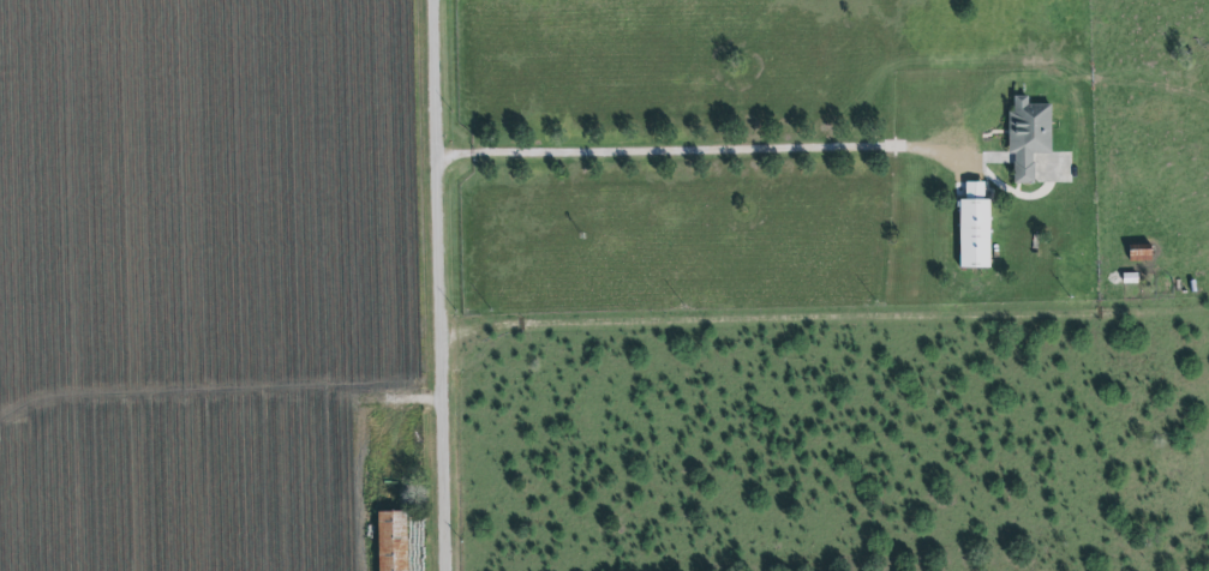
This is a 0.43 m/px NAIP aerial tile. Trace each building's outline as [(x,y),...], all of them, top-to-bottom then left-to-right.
[(1008,155),(1014,155),(1014,185),(1034,185),(1034,155),(1051,155),(1052,106),(1028,106),(1028,97),(1014,97),(1014,112),(1009,112),(1008,155)] [(959,201),(960,270),(991,269),(990,201),(984,201),(984,183),(965,184),(965,201),(959,201)] [(377,512),(379,570),(408,570),(407,512),(377,512)]
